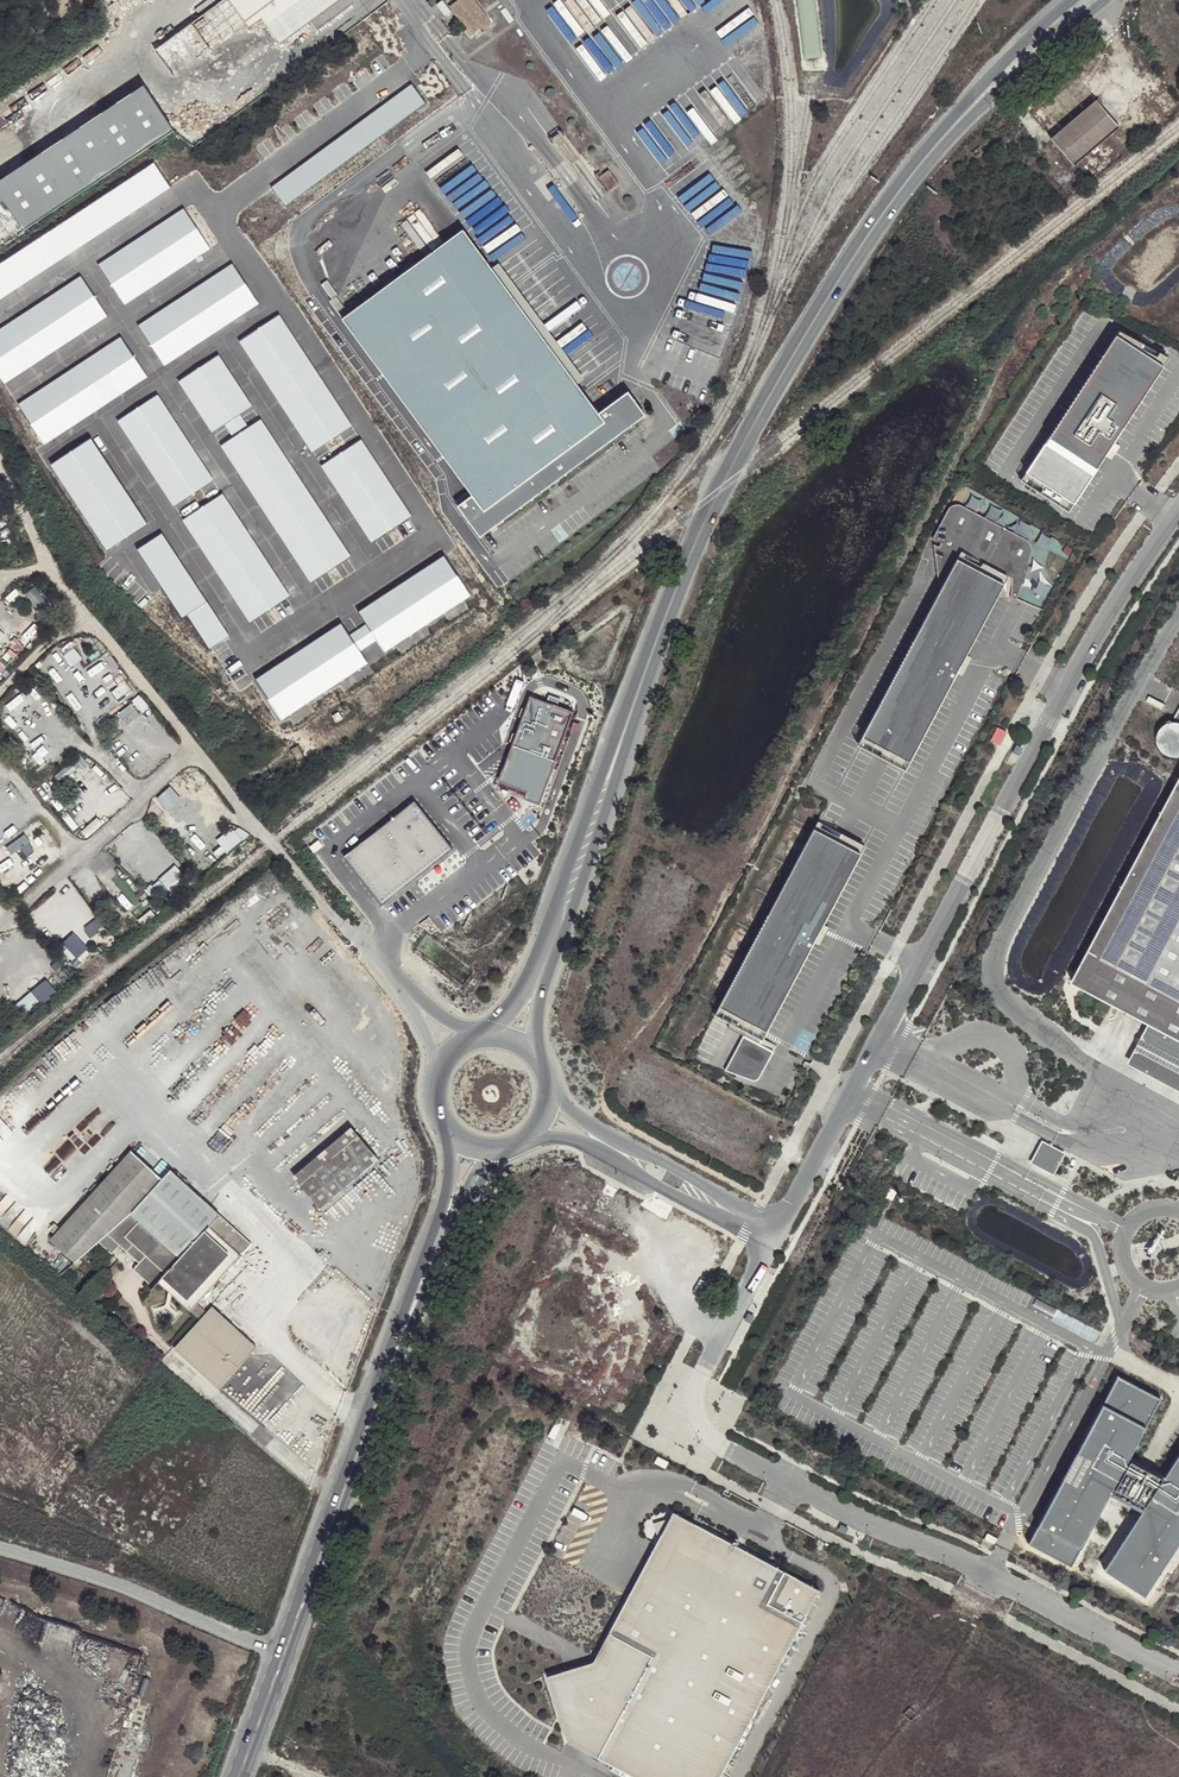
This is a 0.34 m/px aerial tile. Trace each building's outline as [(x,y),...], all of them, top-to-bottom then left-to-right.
[(229,0),(227,0),(155,52),(174,77),(247,24),(229,0)] [(247,24),(250,29),(262,20),(280,44),(339,0),(229,0),(247,24)] [(280,44),(281,45),(312,22),(318,30),(351,7),(347,0),(339,0),(280,44)] [(459,23),(479,9),(472,0),(453,0),(445,5),(459,23)] [(479,9),(459,23),(467,34),(480,24),(482,27),(489,22),(479,9)] [(1033,117),(1052,139),(1096,101),(1077,79),(1033,117)] [(413,85),(272,188),(286,207),(427,104),(413,85)] [(0,187),(0,193),(26,233),(177,135),(148,90),(0,187)] [(1096,101),(1052,139),(1075,165),(1091,151),(1094,154),(1099,149),(1096,146),(1119,128),(1096,101)] [(0,265),(0,299),(171,187),(155,163),(0,265)] [(593,174),(597,180),(607,173),(602,167),(593,174)] [(607,173),(597,180),(603,189),(613,181),(607,173)] [(124,304),(211,248),(185,210),(99,266),(124,304)] [(599,412),(463,231),(342,319),(464,483),(473,496),(459,508),(479,537),(644,416),(628,393),(599,412)] [(233,264),(138,326),(163,365),(259,303),(233,264)] [(0,331),(0,377),(4,384),(108,317),(82,278),(0,331)] [(344,306),(336,295),(329,300),(341,317),(361,302),(356,297),(344,306)] [(280,315),(240,340),(313,452),(353,426),(280,315)] [(121,338),(19,405),(45,445),(147,377),(121,338)] [(1161,373),(1112,343),(1025,477),(1075,510),(1161,373)] [(218,356),(179,381),(212,432),(225,424),(234,437),(220,446),(310,583),(350,557),(260,420),(249,428),(240,415),(252,407),(218,356)] [(158,395),(118,421),(175,507),(214,481),(158,395)] [(90,439),(52,463),(109,549),(147,525),(90,439)] [(322,467),(373,543),(412,516),(361,440),(322,467)] [(221,493),(184,518),(252,621),(290,596),(221,493)] [(943,584),(863,737),(909,762),(997,596),(1005,597),(1009,584),(1013,585),(1011,598),(1017,599),(1032,547),(1029,541),(960,505),(955,504),(948,510),(936,531),(944,536),(942,541),(936,541),(938,581),(943,584)] [(161,534),(137,549),(187,625),(191,619),(211,649),(229,637),(161,534)] [(341,624),(255,680),(282,721),(369,664),(360,650),(376,639),(384,652),(471,596),(445,556),(359,613),(368,627),(351,639),(341,624)] [(546,704),(530,698),(500,780),(530,791),(527,798),(541,804),(574,711),(559,706),(562,698),(550,694),(546,704)] [(1178,724),(1176,724),(1173,724),(1171,724),(1168,725),(1166,726),(1164,727),(1162,728),(1160,730),(1159,732),(1158,734),(1157,737),(1156,739),(1156,742),(1156,744),(1157,747),(1158,749),(1159,751),(1160,753),(1162,755),(1164,756),(1166,758),(1168,759),(1171,759),(1173,760),(1176,759),(1178,759),(1178,725),(1178,724)] [(999,727),(993,740),(1000,743),(1006,730),(999,727)] [(299,744),(292,748),(298,759),(305,755),(299,744)] [(1017,745),(1014,752),(1019,755),(1023,747),(1017,745)] [(1074,984),(1154,1027),(1178,1040),(1178,785),(1074,984)] [(414,802),(344,857),(382,905),(452,850),(414,802)] [(232,824),(216,839),(227,850),(243,835),(232,824)] [(768,1033),(861,854),(813,830),(719,1007),(768,1033)] [(318,839),(310,846),(315,852),(323,845),(318,839)] [(61,942),(75,957),(86,946),(72,932),(61,942)] [(1154,1027),(1143,1047),(1178,1067),(1178,1040),(1154,1027)] [(318,1208),(377,1158),(349,1125),(290,1175),(318,1208)] [(1032,1161),(1051,1171),(1062,1150),(1043,1140),(1032,1161)] [(49,1239),(74,1262),(99,1242),(111,1253),(120,1246),(139,1262),(133,1269),(150,1288),(158,1282),(190,1310),(197,1302),(251,1243),(170,1168),(161,1178),(131,1150),(49,1239)] [(197,1302),(190,1310),(199,1319),(207,1310),(197,1302)] [(211,1305),(207,1310),(199,1319),(173,1347),(218,1388),(256,1345),(211,1305)] [(1145,1597),(1178,1544),(1178,1454),(1164,1476),(1146,1467),(1130,1458),(1161,1399),(1118,1376),(1028,1544),(1072,1567),(1110,1494),(1142,1511),(1104,1570),(1145,1597)] [(658,1454),(654,1462),(666,1468),(670,1460),(658,1454)] [(671,1507),(594,1657),(544,1673),(567,1738),(640,1776),(717,1776),(820,1585),(671,1507)] [(985,1539),(994,1544),(997,1539),(988,1533),(985,1539)] [(904,1714),(911,1721),(922,1710),(915,1702),(904,1714)]
